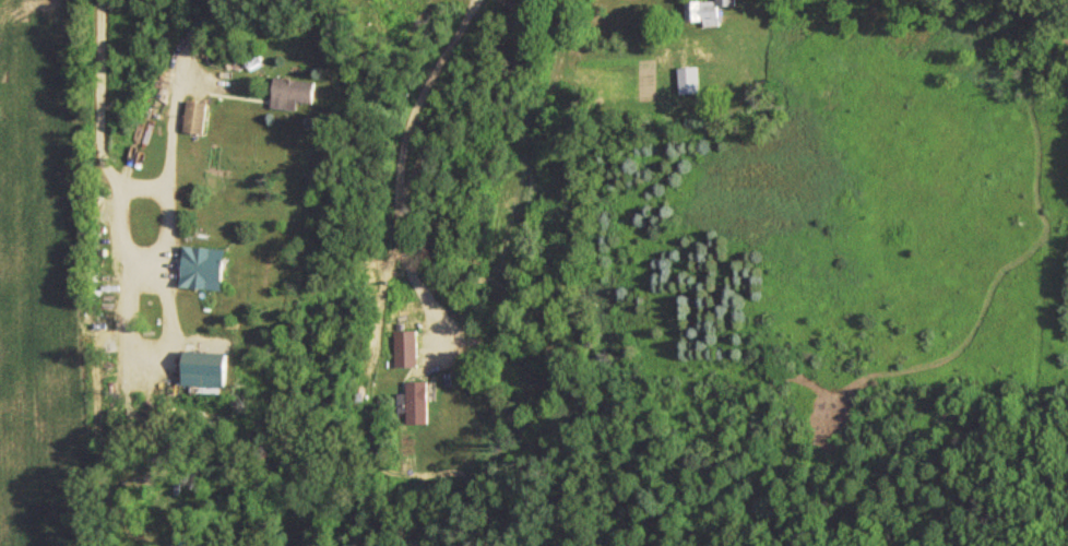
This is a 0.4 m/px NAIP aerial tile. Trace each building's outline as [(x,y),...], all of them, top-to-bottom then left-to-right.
[(739,0),(717,0),(717,6),(691,8),(692,31),(723,30),(722,13),(739,12),(739,0)] [(274,114),(300,116),(301,108),(317,109),(319,87),(277,83),(274,114)] [(211,108),(191,106),(187,138),(207,140),(211,108)] [(193,284),(226,288),(229,265),(196,262),(193,284)] [(394,336),(394,372),(418,372),(418,336),(394,336)] [(406,387),(406,430),(430,430),(430,387),(406,387)]
